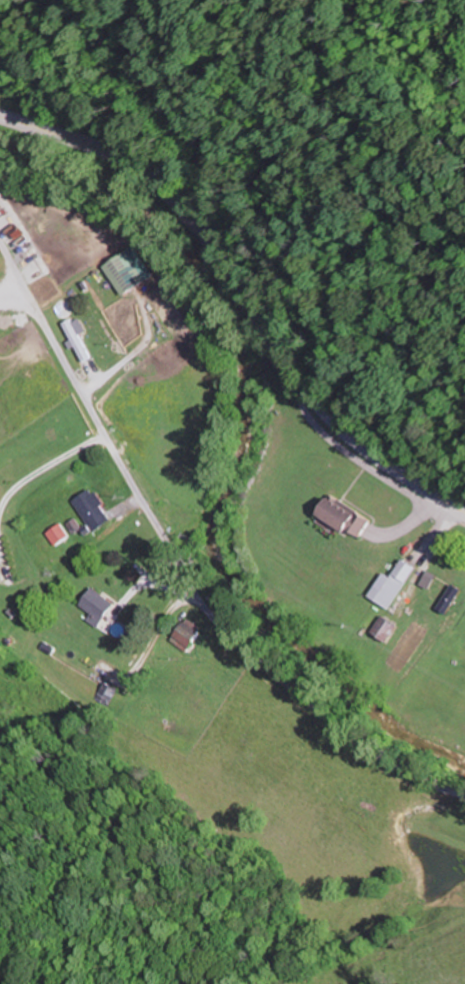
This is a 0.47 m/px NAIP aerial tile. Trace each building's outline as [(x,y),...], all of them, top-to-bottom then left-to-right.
[(108,265),(126,295),(156,277),(139,247),(108,265)] [(82,324),(79,326),(75,318),(66,323),(86,363),(98,356),(82,324)] [(81,496),(91,532),(114,525),(104,489),(81,496)] [(325,515),(365,539),(377,519),(337,495),(325,515)] [(451,591),(464,567),(442,553),(424,583),(432,589),(436,582),(451,591)] [(391,609),(419,567),(407,559),(395,578),(387,572),(371,595),(391,609)] [(89,618),(102,627),(120,603),(96,586),(83,604),(94,612),(89,618)] [(372,630),(394,646),(406,629),(384,614),(372,630)] [(191,651),(207,627),(188,615),(173,640),(191,651)] [(105,705),(117,688),(106,681),(94,698),(105,705)]
